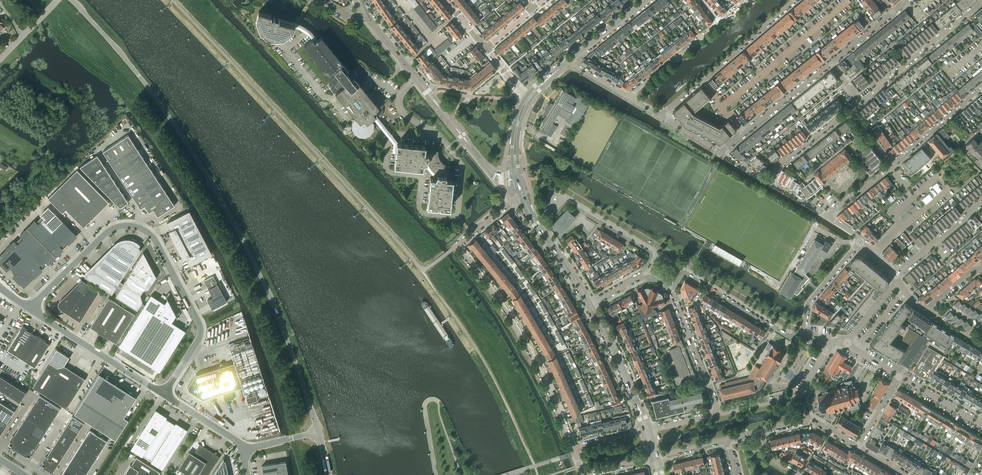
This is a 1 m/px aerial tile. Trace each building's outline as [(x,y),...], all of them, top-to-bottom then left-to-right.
[(460,8),(466,3),(464,0),(461,0),(457,4),(460,8)] [(604,8),(609,14),(612,11),(613,11),(608,5),(604,0),(603,1),(604,4),(602,5),(604,8)] [(665,5),(662,0),(658,0),(656,1),(662,8),(664,10),(667,7),(665,5)] [(687,2),(689,4),(687,6),(688,8),(691,7),(697,1),(696,0),(690,0),(687,2)] [(808,0),(803,0),(802,1),(808,9),(812,6),(808,0)] [(868,10),(876,4),(873,0),(871,0),(864,6),(868,10)] [(921,0),(918,0),(916,1),(923,9),(926,6),(921,0)] [(960,0),(959,0),(956,2),(963,10),(976,0),(961,0),(960,0)] [(376,5),(380,10),(386,6),(383,1),(376,5)] [(435,6),(439,11),(445,6),(441,1),(435,6)] [(558,1),(554,4),(559,10),(563,7),(558,1)] [(613,1),(608,5),(613,11),(612,11),(613,11),(618,7),(613,1)] [(656,1),(653,4),(658,11),(662,8),(656,1)] [(691,7),(694,11),(701,6),(697,1),(691,7)] [(722,1),(721,3),(715,8),(718,12),(725,5),(727,4),(726,2),(724,3),(722,1)] [(808,9),(802,1),(798,5),(804,13),(808,9)] [(520,2),(515,5),(520,11),(525,7),(520,2)] [(460,8),(463,12),(470,7),(466,3),(460,8)] [(413,8),(432,31),(437,27),(418,4),(413,8)] [(554,4),(549,8),(554,14),(559,10),(554,4)] [(653,4),(649,7),(654,14),(658,11),(653,4)] [(868,10),(871,14),(879,8),(876,4),(868,10)] [(956,4),(952,7),(958,14),(962,11),(956,4)] [(515,5),(511,9),(516,15),(520,11),(515,5)] [(725,5),(718,12),(720,15),(721,15),(728,9),(725,5)] [(804,13),(798,5),(793,8),(801,17),(800,16),(804,13)] [(380,10),(383,15),(389,11),(386,6),(380,10)] [(439,11),(442,15),(448,10),(445,6),(439,11)] [(600,6),(598,8),(605,17),(609,14),(604,8),(602,10),(600,6)] [(694,11),(696,13),(694,14),(695,14),(693,16),(694,17),(697,15),(704,10),(701,6),(694,11)] [(463,12),(467,16),(473,11),(470,7),(463,12)] [(652,18),(651,16),(654,14),(649,7),(645,10),(650,17),(652,19),(652,18)] [(952,7),(949,9),(955,17),(958,14),(952,7)] [(549,8),(545,12),(550,18),(554,14),(549,8)] [(599,12),(597,14),(601,20),(605,17),(598,8),(597,9),(599,12)] [(801,17),(793,8),(789,12),(796,21),(801,17)] [(871,14),(875,18),(882,12),(879,8),(871,14)] [(977,18),(979,21),(980,20),(981,19),(981,8),(971,17),(974,20),(977,18)] [(511,9),(506,13),(511,19),(516,15),(511,9)] [(949,9),(945,12),(951,20),(955,17),(949,9)] [(448,10),(442,15),(446,20),(452,15),(448,10)] [(652,19),(650,17),(645,10),(641,13),(647,20),(649,18),(651,20),(652,19)] [(697,15),(700,19),(707,14),(704,10),(697,15)] [(906,10),(901,14),(907,21),(911,17),(906,10)] [(258,23),(260,31),(264,33),(271,38),(275,38),(283,38),(283,37),(286,35),(287,35),(293,30),(294,26),(295,25),(287,23),(288,21),(280,19),(273,17),(273,18),(271,18),(271,15),(258,11),(256,19),(257,19),(258,23)] [(383,15),(386,20),(392,16),(389,11),(383,15)] [(467,16),(470,20),(476,15),(473,11),(467,16)] [(545,12),(540,16),(545,22),(550,18),(545,12)] [(592,12),(591,14),(598,23),(601,20),(597,14),(595,15),(592,12)] [(945,12),(942,15),(948,23),(951,20),(945,12)] [(506,13),(499,19),(502,22),(505,20),(507,23),(511,19),(506,13)] [(641,13),(638,16),(643,22),(647,20),(641,13)] [(795,21),(788,13),(784,17),(790,24),(791,25),(795,21)] [(587,16),(589,20),(594,25),(598,23),(591,14),(589,15),(587,16)] [(700,19),(702,21),(700,22),(699,24),(700,25),(710,18),(707,14),(700,19)] [(901,14),(897,17),(903,24),(907,21),(901,14)] [(476,15),(470,20),(473,25),(480,19),(476,15)] [(857,17),(859,19),(854,22),(861,30),(865,26),(862,22),(864,20),(859,15),(857,17)] [(942,15),(938,18),(945,26),(948,23),(942,15)] [(392,16),(386,20),(389,25),(396,20),(392,16)] [(533,16),(529,20),(534,26),(538,22),(536,19),(533,16)] [(540,16),(536,19),(538,22),(541,25),(545,22),(540,16)] [(594,25),(589,20),(587,16),(585,18),(583,16),(582,17),(583,19),(590,28),(594,25)] [(638,16),(634,19),(639,25),(643,22),(638,16)] [(790,24),(784,17),(780,20),(786,28),(790,24)] [(897,17),(893,20),(899,27),(903,24),(897,17)] [(710,18),(700,25),(702,27),(704,26),(705,25),(706,27),(713,22),(712,21),(710,18)] [(945,26),(938,18),(935,21),(941,29),(945,26)] [(499,19),(495,23),(500,29),(507,23),(505,20),(502,22),(499,19)] [(584,24),(582,25),(587,31),(590,28),(583,19),(582,21),(584,24)] [(634,19),(630,22),(635,29),(635,28),(639,25),(634,19)] [(980,20),(976,24),(973,22),(970,24),(973,28),(980,36),(981,34),(981,19),(980,20)] [(529,20),(524,24),(529,30),(534,26),(529,20)] [(786,28),(780,20),(776,24),(782,31),(786,28)] [(893,20),(889,23),(895,30),(899,27),(893,20)] [(288,21),(287,23),(295,25),(297,26),(299,27),(301,28),(302,28),(303,29),(306,31),(307,32),(309,33),(309,34),(310,35),(313,38),(312,38),(304,45),(333,81),(329,84),(336,93),(336,92),(354,77),(355,77),(357,75),(356,74),(357,73),(354,69),(353,69),(350,72),(348,69),(347,70),(321,37),(317,40),(314,36),(311,33),(307,29),(303,27),(298,24),(288,21)] [(446,26),(449,30),(455,26),(452,21),(446,26)] [(391,27),(395,31),(401,26),(397,22),(391,27)] [(630,22),(625,26),(631,32),(634,29),(635,29),(630,22)] [(856,33),(861,30),(854,22),(850,25),(856,33)] [(495,23),(490,26),(495,32),(500,29),(495,23)] [(889,23),(886,26),(891,33),(895,30),(889,23)] [(932,23),(928,26),(934,34),(938,31),(932,23)] [(969,23),(965,27),(970,33),(974,30),(969,23)] [(524,24),(520,28),(525,33),(529,30),(524,24)] [(578,28),(578,29),(582,35),(587,31),(582,25),(580,27),(577,24),(576,25),(578,28)] [(782,31),(776,24),(772,27),(778,35),(782,31)] [(852,37),(856,33),(850,25),(846,29),(852,37)] [(395,31),(398,36),(404,31),(401,26),(395,31)] [(449,30),(453,35),(459,30),(455,26),(449,30)] [(490,26),(486,30),(491,36),(495,32),(490,26)] [(576,30),(573,32),(578,38),(582,35),(578,29),(577,29),(575,26),(573,27),(576,30)] [(625,26),(622,28),(629,37),(629,38),(631,36),(629,34),(631,32),(625,26)] [(886,26),(882,30),(887,37),(891,33),(886,26)] [(928,26),(925,29),(931,37),(934,34),(928,26)] [(778,35),(772,27),(767,31),(774,38),(778,35)] [(965,27),(961,30),(966,36),(970,33),(965,27)] [(520,28),(513,34),(515,37),(518,34),(520,37),(525,33),(520,28)] [(623,38),(625,36),(627,39),(629,37),(622,28),(618,31),(623,38)] [(690,29),(687,32),(692,38),(696,35),(690,29)] [(848,40),(852,37),(846,29),(842,32),(848,40)] [(925,29),(921,32),(928,39),(931,37),(925,29)] [(459,30),(453,35),(457,40),(463,35),(459,30)] [(491,36),(486,30),(481,34),(486,40),(491,36)] [(681,32),(683,35),(688,41),(692,38),(687,32),(685,30),(681,32)] [(882,30),(878,33),(883,40),(887,37),(882,30)] [(961,30),(957,33),(962,39),(966,36),(961,30)] [(398,36),(402,40),(408,35),(404,31),(398,36)] [(569,31),(567,32),(574,41),(578,38),(573,32),(571,34),(569,31)] [(625,41),(623,38),(618,31),(614,34),(620,41),(622,43),(625,41)] [(774,38),(767,31),(763,34),(770,42),(774,38)] [(568,36),(566,38),(571,44),(574,41),(567,32),(566,33),(568,36)] [(844,43),(848,40),(842,32),(837,36),(844,43)] [(921,32),(918,35),(924,42),(928,39),(921,32)] [(878,33),(874,36),(879,43),(883,40),(878,33)] [(957,33),(953,36),(958,43),(962,39),(957,33)] [(513,34),(508,37),(513,43),(520,37),(518,34),(515,37),(513,34)] [(558,43),(563,50),(567,47),(561,40),(561,39),(559,37),(557,34),(555,36),(559,40),(560,41),(558,43)] [(614,34),(611,37),(616,44),(618,42),(619,44),(620,45),(621,44),(619,41),(620,41),(614,34)] [(770,42),(763,34),(759,38),(766,45),(770,42)] [(402,40),(406,45),(412,40),(408,35),(402,40)] [(683,35),(679,38),(685,44),(688,41),(683,35)] [(918,35),(914,37),(921,45),(924,42),(918,35)] [(674,39),(676,41),(681,47),(685,44),(679,38),(677,36),(674,39)] [(840,47),(844,43),(837,36),(833,39),(840,47)] [(874,36),(870,39),(875,46),(879,43),(874,36)] [(953,36),(949,39),(954,46),(958,43),(953,36)] [(508,37),(504,41),(508,47),(513,43),(508,37)] [(565,37),(561,40),(567,47),(571,44),(566,38),(565,37)] [(611,37),(607,40),(612,47),(616,44),(611,37)] [(914,37),(911,40),(917,48),(921,45),(914,37)] [(766,45),(759,38),(755,41),(762,49),(766,45)] [(835,50),(840,47),(833,39),(829,42),(835,50)] [(870,39),(866,43),(871,50),(875,46),(870,39)] [(949,39),(945,43),(950,49),(954,46),(949,39)] [(406,45),(409,49),(415,44),(412,40),(406,45)] [(607,40),(603,43),(608,50),(612,47),(607,40)] [(670,41),(672,44),(677,50),(681,47),(676,41),(674,42),(672,40),(670,41)] [(911,40),(908,43),(914,51),(917,48),(911,40)] [(504,41),(499,45),(504,51),(508,47),(504,41)] [(670,45),(668,47),(673,53),(677,50),(672,44),(670,41),(668,43),(670,45)] [(762,49),(755,41),(751,45),(758,52),(762,49)] [(558,43),(555,45),(554,44),(553,42),(551,43),(554,46),(559,53),(563,50),(558,43)] [(831,54),(835,50),(829,42),(825,46),(831,54)] [(559,53),(554,46),(551,43),(549,44),(551,47),(552,47),(550,49),(555,56),(559,53)] [(603,43),(599,46),(605,53),(608,50),(603,43)] [(866,43),(862,46),(867,53),(871,50),(866,43)] [(908,43),(904,46),(910,54),(914,51),(908,43)] [(945,43),(941,46),(946,52),(950,49),(945,43)] [(415,44),(409,49),(413,54),(419,49),(415,44)] [(476,45),(467,53),(471,57),(472,57),(472,56),(479,50),(478,49),(478,48),(476,45)] [(504,51),(499,45),(494,49),(499,55),(504,51)] [(758,52),(751,45),(747,48),(754,57),(758,53),(758,52)] [(605,53),(599,46),(596,49),(601,56),(605,53)] [(827,57),(831,54),(825,46),(821,49),(827,57)] [(862,46),(858,49),(863,56),(867,53),(862,46)] [(910,54),(904,46),(900,49),(907,56),(910,54)] [(941,46),(937,49),(942,56),(946,52),(941,46)] [(668,47),(664,50),(670,56),(673,53),(668,47)] [(543,49),(546,53),(551,59),(555,56),(550,49),(548,51),(547,50),(545,48),(543,49)] [(753,58),(746,49),(741,53),(748,61),(749,62),(753,58)] [(823,61),(827,57),(821,49),(816,53),(823,61)] [(863,56),(858,49),(854,52),(859,59),(863,56)] [(937,49),(933,52),(938,59),(942,56),(937,49)] [(479,50),(472,56),(472,57),(475,61),(477,60),(479,58),(481,56),(483,55),(479,50)] [(539,52),(547,62),(551,59),(546,53),(544,55),(543,53),(541,50),(539,52)] [(581,64),(586,66),(590,59),(594,54),(596,53),(594,50),(585,57),(585,58),(584,58),(582,60),(582,62),(581,64)] [(664,50),(661,53),(666,59),(670,56),(664,50)] [(416,57),(420,62),(426,57),(422,52),(416,57)] [(540,57),(538,59),(543,66),(547,62),(539,52),(537,53),(540,57)] [(938,59),(933,52),(929,56),(934,62),(938,59)] [(661,53),(657,56),(656,56),(662,63),(666,59),(661,53)] [(748,61),(741,53),(737,56),(744,64),(748,61)] [(853,53),(844,60),(850,68),(854,65),(857,69),(855,70),(857,73),(864,67),(853,53)] [(538,59),(535,54),(529,59),(530,62),(532,63),(534,62),(539,69),(543,66),(538,59)] [(817,65),(822,61),(815,54),(811,57),(817,65)] [(893,55),(890,57),(896,65),(900,62),(893,55)] [(656,56),(652,60),(657,66),(662,63),(656,56)] [(744,64),(737,56),(733,60),(740,67),(744,64)] [(927,56),(923,59),(929,67),(933,64),(927,56)] [(426,57),(420,62),(424,67),(430,62),(426,57)] [(817,65),(811,57),(807,61),(813,68),(817,65)] [(890,57),(886,60),(893,68),(896,65),(890,57)] [(586,66),(590,69),(594,61),(590,59),(586,66)] [(923,59),(919,62),(926,69),(929,67),(923,59)] [(484,64),(485,66),(491,73),(493,72),(494,72),(496,70),(488,60),(484,64)] [(537,70),(532,64),(532,63),(530,62),(528,64),(525,60),(523,62),(525,64),(533,74),(537,70)] [(652,60),(648,63),(654,69),(657,66),(652,60)] [(740,67),(733,60),(729,63),(736,71),(740,67)] [(850,68),(844,60),(839,64),(845,72),(850,68)] [(886,60),(883,63),(889,71),(893,68),(886,60)] [(433,61),(424,68),(426,71),(427,70),(428,72),(437,65),(433,61)] [(590,69),(594,71),(599,64),(594,61),(590,69)] [(809,72),(813,68),(807,61),(802,64),(809,72)] [(522,82),(528,77),(533,74),(525,64),(522,67),(521,65),(520,66),(519,65),(519,64),(517,62),(516,63),(510,67),(512,70),(517,76),(522,82)] [(877,64),(879,66),(880,66),(886,74),(889,71),(883,63),(881,65),(879,62),(877,64)] [(919,62),(916,65),(922,72),(926,69),(919,62)] [(648,63),(645,66),(650,72),(654,69),(648,63)] [(736,71),(729,63),(725,67),(732,74),(736,71)] [(594,71),(598,74),(603,67),(599,64),(594,71)] [(608,64),(605,68),(603,67),(598,74),(603,77),(607,69),(610,65),(608,64)] [(805,75),(809,72),(802,64),(798,67),(805,75)] [(437,65),(428,72),(432,76),(439,70),(440,70),(437,65)] [(607,69),(603,77),(607,79),(611,72),(609,70),(611,66),(610,65),(607,69)] [(916,65),(912,67),(919,75),(922,72),(916,65)] [(485,66),(481,69),(487,77),(491,73),(485,66)] [(645,66),(641,68),(646,75),(650,72),(645,66)] [(879,66),(876,69),(882,76),(886,74),(880,66),(879,66)] [(732,74),(725,67),(721,70),(727,78),(732,74)] [(800,79),(805,75),(798,67),(794,71),(800,79)] [(912,67),(909,70),(915,78),(919,75),(912,67)] [(641,68),(637,71),(643,78),(646,75),(641,68)] [(477,72),(477,73),(483,80),(487,77),(481,69),(477,72)] [(607,79),(611,82),(616,73),(618,70),(617,69),(614,73),(611,72),(607,79)] [(876,69),(873,72),(879,79),(882,76),(876,69)] [(439,70),(432,76),(437,83),(442,74),(439,70)] [(727,78),(721,70),(717,74),(723,81),(727,78)] [(909,70),(906,73),(912,81),(915,78),(909,70)] [(637,71),(635,73),(634,72),(632,73),(634,74),(639,81),(643,78),(637,71)] [(796,82),(800,79),(794,71),(790,74),(796,82)] [(831,71),(820,79),(826,86),(827,88),(833,84),(838,80),(831,71)] [(476,72),(472,75),(479,83),(481,82),(481,83),(484,81),(483,80),(477,73),(477,72),(476,72)] [(879,79),(873,72),(869,74),(875,82),(879,79)] [(616,73),(611,82),(615,84),(620,77),(617,75),(618,74),(616,73)] [(639,81),(634,74),(632,73),(629,76),(630,78),(635,84),(639,81)] [(855,78),(858,82),(864,77),(861,73),(855,78)] [(906,73),(902,76),(908,84),(912,81),(906,73)] [(442,74),(437,83),(446,85),(448,75),(447,75),(442,74)] [(723,81),(717,74),(713,77),(719,85),(723,81)] [(792,85),(796,82),(790,74),(786,78),(792,85)] [(974,77),(979,83),(981,81),(981,79),(978,74),(974,77)] [(472,75),(468,78),(468,79),(469,79),(471,90),(471,91),(478,86),(477,85),(479,83),(472,75)] [(902,76),(899,79),(905,86),(908,84),(902,76)] [(373,125),(373,124),(371,120),(374,117),(376,116),(378,114),(376,111),(374,113),(373,112),(379,107),(354,77),(336,92),(357,118),(356,118),(354,122),(353,122),(354,123),(353,127),(353,128),(355,132),(359,135),(360,135),(364,136),(365,136),(369,134),(370,133),(369,133),(372,130),(372,129),(373,125)] [(631,87),(626,81),(624,82),(620,77),(615,84),(620,87),(626,91),(631,87)] [(719,85),(713,77),(708,81),(716,90),(720,86),(719,85)] [(858,82),(861,85),(867,80),(864,77),(858,82)] [(979,83),(974,77),(970,80),(975,87),(979,83)] [(463,78),(462,88),(471,90),(469,79),(468,79),(463,78)] [(630,78),(626,81),(631,87),(635,84),(630,78)] [(788,89),(792,85),(786,78),(781,81),(788,89)] [(820,79),(816,82),(822,89),(826,86),(820,79)] [(899,79),(895,82),(900,88),(901,89),(905,86),(899,79)] [(867,80),(861,85),(864,89),(870,84),(867,80)] [(970,80),(966,84),(972,90),(975,87),(970,80)] [(782,93),(787,90),(780,82),(776,86),(782,93)] [(816,82),(812,86),(818,93),(822,89),(816,82)] [(895,82),(890,86),(896,92),(900,88),(895,82)] [(966,84),(962,87),(968,93),(972,90),(966,84)] [(778,97),(782,93),(776,86),(772,89),(778,97)] [(812,86),(809,89),(814,96),(818,93),(812,86)] [(890,86),(885,89),(891,96),(896,92),(890,86)] [(702,87),(674,111),(686,125),(721,143),(737,130),(729,120),(722,125),(723,126),(720,129),(694,115),(693,116),(691,113),(710,97),(711,99),(711,98),(702,87)] [(968,93),(962,87),(958,90),(964,97),(968,93)] [(888,96),(890,99),(891,100),(893,99),(891,96),(885,89),(884,88),(881,91),(886,98),(886,97),(888,96)] [(956,88),(953,91),(960,100),(964,97),(956,88)] [(541,119),(542,120),(542,119),(543,120),(538,129),(550,137),(556,127),(553,125),(553,124),(551,123),(555,116),(556,117),(558,114),(566,119),(565,120),(568,122),(568,123),(569,122),(575,126),(588,105),(582,101),(583,98),(570,91),(569,93),(562,89),(553,104),(549,102),(547,108),(543,113),(540,118),(541,119)] [(774,100),(778,97),(772,89),(767,92),(774,100)] [(809,89),(804,92),(810,99),(814,96),(809,89)] [(878,93),(886,103),(888,106),(890,105),(885,99),(886,98),(881,91),(878,93)] [(949,94),(952,97),(957,103),(960,100),(953,91),(951,92),(949,94)] [(770,103),(774,100),(767,92),(763,96),(770,103)] [(804,92),(801,95),(806,102),(810,99),(804,92)] [(883,104),(886,107),(888,106),(886,103),(878,93),(874,96),(880,103),(882,105),(883,104)] [(920,99),(915,93),(912,96),(914,98),(917,102),(920,99)] [(952,97),(949,94),(949,93),(945,96),(946,96),(946,97),(953,105),(957,103),(952,97)] [(801,95),(797,98),(802,105),(806,102),(801,95)] [(765,107),(770,103),(763,96),(759,99),(765,107)] [(953,105),(946,97),(946,96),(942,99),(945,102),(950,108),(953,105)] [(802,105),(797,98),(792,102),(798,109),(802,105)] [(947,111),(939,101),(936,98),(933,101),(938,108),(938,109),(943,114),(947,111)] [(945,102),(942,99),(941,98),(940,99),(938,98),(936,98),(939,101),(947,111),(950,108),(945,102)] [(761,110),(765,107),(759,99),(755,102),(761,110)] [(874,99),(870,102),(876,109),(880,107),(874,99)] [(974,101),(971,104),(980,114),(981,112),(978,108),(979,107),(974,101)] [(757,114),(761,110),(755,102),(751,106),(757,114)] [(870,102),(867,105),(873,112),(876,109),(870,102)] [(791,103),(787,106),(793,113),(797,110),(791,103)] [(936,110),(933,106),(931,104),(930,105),(932,108),(940,117),(943,114),(938,109),(936,110)] [(971,104),(968,107),(973,112),(974,111),(978,116),(980,114),(971,104)] [(867,105),(863,107),(869,115),(873,112),(867,105)] [(753,117),(757,114),(751,106),(746,109),(753,117)] [(787,106),(783,110),(788,117),(793,113),(787,106)] [(869,115),(863,107),(860,110),(866,118),(869,115)] [(968,107),(964,109),(972,118),(973,120),(974,119),(974,118),(972,115),(973,113),(973,112),(968,107)] [(929,111),(929,112),(937,120),(940,117),(932,108),(929,111)] [(749,120),(753,117),(746,109),(742,113),(749,120)] [(964,109),(961,112),(967,119),(969,121),(972,118),(964,109)] [(783,110),(779,113),(784,120),(788,117),(783,110)] [(923,111),(924,111),(933,123),(937,120),(929,112),(928,113),(925,110),(923,111)] [(933,123),(925,113),(924,111),(922,113),(927,118),(925,119),(930,125),(933,123)] [(961,112),(958,114),(966,124),(968,122),(966,120),(967,119),(961,112)] [(744,124),(749,120),(742,113),(738,116),(744,124)] [(779,113),(774,116),(780,123),(784,120),(779,113)] [(958,114),(954,118),(962,127),(966,124),(958,114)] [(917,116),(920,120),(927,128),(930,125),(925,119),(924,121),(922,119),(919,115),(917,116)] [(376,116),(374,117),(394,142),(394,151),(396,151),(396,152),(395,152),(394,153),(394,154),(395,155),(394,165),(423,168),(423,165),(425,165),(427,164),(430,169),(433,172),(435,173),(434,176),(433,177),(430,177),(427,205),(437,206),(437,207),(438,208),(439,208),(440,207),(450,208),(453,179),(449,179),(450,166),(446,165),(443,162),(440,159),(438,155),(438,151),(425,149),(425,145),(397,142),(376,116)] [(774,116),(770,120),(776,127),(780,123),(774,116)] [(916,121),(919,125),(924,131),(927,128),(920,120),(917,116),(914,119),(916,121)] [(770,120),(766,123),(772,130),(776,127),(770,120)] [(846,121),(842,124),(847,131),(851,128),(846,121)] [(910,127),(918,136),(921,133),(913,124),(911,121),(909,123),(912,127),(911,128),(910,127)] [(913,124),(921,133),(924,131),(919,125),(916,121),(913,124)] [(766,123),(762,127),(767,134),(772,130),(766,123)] [(842,124),(838,128),(843,134),(847,131),(842,124)] [(872,129),(874,134),(880,128),(878,124),(872,129)] [(762,127),(758,130),(763,137),(767,134),(762,127)] [(799,127),(796,130),(804,139),(807,137),(802,130),(801,130),(799,127)] [(906,135),(911,142),(914,139),(906,128),(905,127),(903,128),(906,132),(908,134),(906,135)] [(906,128),(914,139),(918,136),(910,127),(909,128),(908,127),(906,128)] [(838,128),(834,131),(839,138),(843,134),(838,128)] [(874,134),(877,138),(883,132),(880,128),(874,134)] [(950,136),(943,128),(937,133),(934,135),(929,140),(943,156),(948,152),(949,153),(951,151),(952,152),(954,150),(950,145),(949,147),(944,141),(944,140),(947,138),(948,138),(950,136)] [(758,130),(753,133),(759,140),(763,137),(758,130)] [(797,134),(795,135),(800,142),(804,139),(796,130),(794,131),(797,134)] [(905,137),(903,135),(903,134),(900,130),(898,132),(900,134),(901,136),(908,144),(911,142),(906,135),(905,137)] [(834,131),(830,134),(835,141),(839,138),(834,131)] [(793,136),(792,134),(790,132),(788,133),(790,135),(797,144),(800,142),(795,135),(793,136)] [(877,138),(879,142),(885,137),(883,132),(877,138)] [(753,133),(749,137),(755,144),(759,140),(753,133)] [(830,134),(826,137),(831,144),(835,141),(830,134)] [(908,144),(901,136),(900,134),(898,135),(900,137),(901,140),(900,141),(905,147),(908,144)] [(121,139),(128,149),(135,145),(128,135),(122,139),(122,138),(121,139)] [(790,139),(789,140),(794,147),(797,144),(790,135),(789,135),(789,136),(788,137),(790,139)] [(979,158),(977,159),(980,163),(981,161),(981,162),(981,142),(981,141),(980,141),(979,140),(976,136),(966,145),(967,144),(970,147),(968,149),(974,156),(976,155),(979,158)] [(749,137),(745,140),(751,147),(755,144),(749,137)] [(826,137),(822,140),(827,147),(831,144),(826,137)] [(879,142),(882,146),(888,140),(885,137),(879,142)] [(538,138),(537,141),(558,154),(559,151),(538,138)] [(115,143),(122,153),(128,149),(121,139),(122,139),(116,143),(115,143)] [(784,139),(783,140),(791,149),(794,147),(789,140),(787,141),(785,139),(785,140),(784,139)] [(745,140),(741,144),(746,151),(751,147),(745,140)] [(784,144),(782,145),(788,152),(791,149),(783,140),(782,140),(783,141),(782,142),(784,144)] [(822,140),(818,143),(823,150),(827,147),(822,140)] [(885,149),(888,147),(891,145),(891,144),(888,140),(882,146),(885,149)] [(900,141),(896,144),(901,150),(905,147),(900,141)] [(109,147),(116,157),(122,153),(115,143),(109,147)] [(781,146),(779,144),(778,143),(777,145),(784,154),(788,152),(782,145),(781,146)] [(818,143),(814,146),(819,153),(823,150),(818,143)] [(741,144),(737,147),(742,154),(746,151),(741,144)] [(892,147),(893,148),(897,153),(901,150),(896,144),(892,147)] [(122,153),(126,160),(139,152),(135,145),(128,149),(122,153)] [(777,145),(776,145),(775,146),(778,149),(776,150),(781,157),(784,154),(777,145)] [(814,146),(810,150),(815,156),(819,153),(814,146)] [(103,151),(109,161),(116,157),(109,147),(103,151)] [(742,154),(737,147),(732,151),(734,153),(734,154),(733,154),(746,161),(747,160),(746,158),(742,154)] [(860,154),(863,158),(872,150),(869,147),(867,148),(865,150),(863,151),(861,153),(860,154)] [(905,162),(902,165),(904,167),(906,168),(904,170),(905,169),(907,170),(910,175),(913,172),(914,172),(915,172),(919,169),(919,168),(920,167),(920,168),(925,164),(924,163),(925,163),(931,158),(928,155),(931,152),(929,149),(926,152),(922,147),(922,148),(912,156),(912,155),(908,158),(909,159),(905,162)] [(769,152),(767,154),(771,159),(773,162),(776,159),(777,160),(781,157),(774,148),(772,150),(769,152)] [(853,158),(845,148),(814,174),(821,184),(853,158)] [(893,148),(891,150),(888,153),(891,157),(892,158),(897,153),(893,148)] [(810,150),(805,153),(811,160),(815,156),(810,150)] [(863,158),(865,161),(875,154),(872,150),(863,158)] [(126,160),(131,166),(143,158),(144,158),(139,152),(126,160)] [(109,161),(114,168),(126,160),(122,153),(116,157),(109,161)] [(805,153),(801,156),(807,163),(811,160),(805,153)] [(865,161),(868,165),(877,157),(875,154),(865,161)] [(80,166),(86,172),(101,162),(102,162),(97,155),(80,166)] [(801,156),(797,159),(803,166),(807,163),(801,156)] [(752,163),(751,165),(755,168),(760,159),(756,157),(754,160),(752,163)] [(868,165),(871,168),(880,161),(877,157),(868,165)] [(131,166),(135,173),(148,165),(144,158),(143,158),(131,166)] [(755,168),(759,170),(764,161),(760,159),(755,168)] [(803,166),(797,159),(793,162),(799,169),(803,166)] [(114,168),(118,175),(119,175),(118,175),(131,166),(126,160),(114,168)] [(764,161),(759,170),(763,172),(766,167),(768,164),(768,163),(764,161)] [(871,168),(867,171),(870,175),(883,164),(880,161),(871,168)] [(86,172),(91,178),(106,169),(102,162),(101,162),(86,172)] [(135,173),(140,180),(152,172),(153,172),(148,165),(135,173)] [(118,175),(123,182),(123,181),(135,173),(131,166),(118,175),(119,175),(118,175)] [(66,209),(84,227),(95,216),(93,214),(96,212),(98,210),(102,207),(105,205),(105,206),(109,202),(77,169),(48,198),(63,212),(66,209)] [(91,178),(97,184),(110,175),(111,175),(106,169),(91,178)] [(777,180),(781,182),(786,174),(782,171),(777,180)] [(140,180),(144,186),(157,178),(153,172),(152,172),(140,180)] [(123,182),(127,188),(140,180),(135,173),(123,181),(123,182)] [(781,182),(785,184),(790,176),(786,174),(781,182)] [(97,184),(103,190),(115,182),(111,175),(110,175),(97,184)] [(785,184),(789,187),(794,178),(790,176),(785,184)] [(889,183),(892,187),(893,188),(895,187),(894,186),(886,176),(883,178),(888,185),(889,183)] [(144,186),(149,193),(161,185),(157,178),(144,186)] [(883,178),(880,181),(887,190),(888,189),(887,188),(888,188),(886,186),(888,185),(883,178)] [(815,179),(812,182),(817,188),(820,185),(815,179)] [(127,188),(132,195),(144,186),(140,180),(127,188)] [(796,183),(793,189),(797,191),(801,183),(799,181),(797,184),(796,183)] [(880,181),(877,184),(881,190),(883,189),(886,193),(888,191),(887,190),(880,181)] [(103,190),(108,196),(119,189),(115,182),(103,190)] [(812,182),(808,184),(813,190),(817,188),(812,182)] [(808,184),(805,187),(810,193),(813,190),(808,184)] [(877,184),(873,186),(881,196),(883,195),(880,191),(881,190),(877,184)] [(149,193),(153,200),(155,198),(165,192),(166,192),(161,185),(149,193)] [(805,187),(803,185),(801,189),(808,198),(811,195),(810,193),(805,187)] [(132,195),(136,202),(136,201),(149,193),(144,186),(132,195)] [(873,186),(870,189),(875,195),(877,193),(878,195),(880,197),(881,197),(881,196),(873,186)] [(973,191),(977,196),(979,195),(981,197),(981,196),(981,195),(976,188),(973,191)] [(108,196),(114,201),(124,195),(119,189),(108,196)] [(870,189),(867,192),(872,198),(873,196),(877,201),(879,200),(875,195),(870,189)] [(973,191),(969,194),(976,201),(978,199),(976,197),(977,196),(973,191)] [(159,205),(161,204),(170,198),(166,192),(165,192),(155,198),(159,205)] [(864,194),(872,204),(872,205),(874,203),(872,200),(872,201),(870,199),(872,198),(867,192),(864,194)] [(140,208),(145,206),(144,205),(153,200),(149,193),(136,201),(136,202),(140,208)] [(867,201),(870,205),(871,207),(873,206),(872,205),(872,204),(864,194),(861,196),(865,203),(867,201)] [(969,194),(966,196),(971,202),(972,201),(974,203),(976,201),(969,194)] [(124,195),(114,201),(120,207),(128,202),(124,195)] [(862,205),(865,209),(866,210),(868,208),(866,206),(865,206),(864,204),(865,203),(861,196),(857,199),(862,205)] [(966,196),(963,199),(969,207),(971,205),(969,203),(971,202),(966,196)] [(149,212),(153,210),(153,209),(159,205),(155,198),(153,200),(144,205),(145,206),(149,212)] [(170,198),(161,204),(166,211),(175,205),(170,198)] [(861,206),(864,211),(864,212),(866,210),(865,209),(862,205),(857,199),(854,202),(859,208),(861,206)] [(969,207),(963,199),(959,202),(964,207),(965,206),(967,209),(969,207)] [(854,202),(851,204),(859,215),(861,214),(858,209),(859,208),(854,202)] [(153,209),(153,210),(157,216),(166,211),(161,204),(159,205),(153,209)] [(851,204),(848,207),(852,213),(854,212),(857,217),(859,215),(851,204)] [(954,205),(950,207),(958,217),(961,214),(960,212),(958,210),(956,208),(955,206),(954,205)] [(39,219),(48,228),(52,232),(62,221),(48,207),(41,214),(42,216),(39,219)] [(848,207),(844,210),(852,219),(852,220),(854,218),(851,214),(852,213),(848,207)] [(950,207),(947,210),(954,219),(958,217),(950,207)] [(552,224),(560,232),(575,217),(573,215),(574,215),(572,212),(571,213),(566,209),(552,224)] [(183,259),(186,258),(190,265),(212,253),(189,210),(167,222),(171,230),(169,231),(171,236),(183,259)] [(844,210),(841,212),(846,218),(847,217),(849,220),(850,221),(852,219),(844,210)] [(947,210),(943,213),(951,222),(954,219),(947,210)] [(500,218),(504,222),(511,216),(507,212),(500,218)] [(844,220),(846,218),(841,212),(837,215),(837,216),(844,220)] [(943,213),(940,216),(947,225),(951,222),(943,213)] [(975,215),(972,218),(978,226),(981,223),(975,215)] [(513,220),(510,217),(511,216),(504,222),(505,224),(504,225),(502,227),(502,226),(499,229),(501,231),(503,229),(507,226),(513,220)] [(940,216),(936,219),(944,228),(947,225),(940,216)] [(972,218),(968,221),(975,228),(978,226),(972,218)] [(27,227),(38,238),(48,228),(39,219),(36,222),(34,221),(27,227)] [(933,222),(934,223),(941,231),(944,228),(936,219),(933,222)] [(507,226),(510,230),(517,224),(513,220),(507,226)] [(76,236),(62,221),(52,232),(64,244),(68,241),(69,243),(76,236)] [(975,228),(968,221),(965,224),(971,231),(975,228)] [(869,223),(860,231),(864,234),(869,229),(868,227),(871,224),(870,223),(869,223)] [(929,224),(931,226),(937,234),(941,231),(934,223),(932,225),(930,223),(929,224)] [(488,228),(494,234),(495,233),(499,230),(493,224),(488,228)] [(510,230),(513,233),(520,228),(517,224),(510,230)] [(963,225),(960,228),(966,236),(970,233),(963,225)] [(931,226),(927,229),(934,237),(937,234),(931,226)] [(22,236),(19,239),(28,248),(38,238),(27,227),(27,228),(20,234),(22,236)] [(869,229),(864,234),(867,237),(875,228),(874,227),(871,230),(869,229)] [(48,228),(38,238),(56,256),(63,249),(61,248),(64,244),(52,232),(48,228)] [(488,228),(484,232),(485,234),(489,238),(492,236),(495,240),(497,239),(493,235),(494,234),(488,228)] [(520,228),(513,233),(511,235),(514,238),(516,237),(523,232),(520,228)] [(875,228),(867,237),(870,241),(876,235),(874,233),(877,230),(875,228)] [(960,228),(956,231),(963,239),(966,236),(960,228)] [(595,248),(598,244),(604,232),(599,229),(599,230),(596,229),(593,234),(592,234),(591,236),(595,238),(595,237),(598,239),(596,243),(594,241),(592,245),(595,248)] [(927,229),(924,232),(930,239),(934,237),(927,229)] [(956,231),(953,234),(959,241),(963,239),(956,231)] [(516,237),(519,241),(526,236),(523,232),(516,237)] [(602,241),(605,243),(609,235),(604,232),(598,244),(599,245),(602,241)] [(917,237),(913,232),(909,235),(920,248),(923,245),(917,237)] [(924,232),(921,235),(927,242),(930,239),(924,232)] [(572,233),(565,239),(568,243),(580,235),(578,233),(574,236),(572,233)] [(876,235),(870,241),(874,244),(882,236),(882,235),(880,234),(878,237),(876,235)] [(953,234),(949,237),(956,244),(959,241),(953,234)] [(571,247),(578,242),(580,241),(578,239),(581,237),(580,235),(568,243),(571,247)] [(606,244),(609,245),(614,238),(609,235),(605,243),(602,246),(604,247),(606,244)] [(798,261),(796,264),(798,266),(797,267),(806,272),(821,247),(822,248),(827,251),(831,244),(816,235),(801,260),(799,259),(800,258),(798,257),(796,260),(798,261)] [(921,235),(917,237),(923,245),(927,242),(921,235)] [(526,236),(519,241),(515,244),(516,246),(520,243),(522,245),(529,240),(526,236)] [(949,237),(946,239),(952,247),(956,244),(949,237)] [(38,238),(28,248),(31,252),(44,265),(47,261),(48,263),(55,256),(56,256),(38,238)] [(468,244),(473,250),(480,244),(477,241),(475,238),(468,244)] [(610,251),(612,252),(613,249),(618,241),(614,238),(609,245),(612,247),(610,251)] [(892,243),(882,253),(891,261),(900,251),(906,246),(897,238),(892,243)] [(7,248),(11,252),(14,248),(24,259),(31,252),(28,248),(19,239),(15,242),(14,241),(7,248)] [(952,247),(946,239),(942,242),(949,250),(952,247)] [(529,240),(522,245),(520,246),(522,249),(520,251),(521,252),(525,249),(532,244),(529,240)] [(119,243),(116,245),(84,277),(85,277),(112,294),(140,249),(140,250),(141,250),(140,248),(139,247),(138,246),(136,244),(133,242),(129,241),(126,241),(122,242),(119,243)] [(618,241),(613,249),(618,252),(619,251),(621,253),(625,246),(622,245),(623,244),(618,241)] [(571,247),(574,251),(586,243),(585,242),(580,245),(578,242),(571,247)] [(574,251),(577,256),(584,251),(583,248),(587,245),(586,243),(574,251)] [(473,250),(478,256),(485,250),(480,244),(473,250)] [(532,244),(525,249),(521,252),(522,254),(526,251),(528,253),(535,248),(532,244)] [(21,262),(24,259),(14,248),(11,252),(7,248),(0,256),(0,261),(0,262),(7,269),(8,268),(12,271),(21,262)] [(529,259),(531,257),(538,252),(535,248),(528,253),(529,255),(526,259),(527,260),(529,259)] [(478,256),(483,262),(490,256),(485,250),(478,256)] [(577,256),(580,260),(587,255),(584,251),(577,256)] [(31,252),(24,259),(21,262),(34,276),(35,276),(42,269),(41,268),(44,265),(31,252)] [(137,310),(140,306),(141,307),(144,304),(142,302),(143,302),(141,294),(143,290),(148,289),(156,277),(143,252),(123,283),(122,282),(119,286),(121,287),(115,296),(137,310)] [(531,257),(529,259),(530,260),(532,259),(534,261),(541,256),(538,252),(531,257)] [(643,258),(635,253),(634,253),(633,253),(632,254),(630,252),(629,253),(631,256),(633,257),(638,263),(640,261),(641,261),(643,258)] [(975,253),(971,256),(976,262),(980,259),(974,252),(975,253)] [(580,260),(583,264),(590,259),(587,255),(580,260)] [(845,268),(851,273),(853,271),(855,269),(854,269),(855,268),(882,290),(883,291),(888,285),(889,283),(888,280),(889,279),(887,278),(861,256),(861,257),(859,255),(859,256),(856,256),(855,257),(854,257),(852,260),(850,263),(849,263),(847,266),(847,265),(845,268)] [(931,255),(929,257),(935,264),(938,261),(934,256),(933,257),(931,255)] [(483,262),(488,267),(494,262),(490,256),(483,262)] [(519,259),(516,256),(514,257),(520,265),(522,264),(519,259)] [(534,264),(531,266),(532,268),(537,265),(544,260),(541,256),(534,261),(536,264),(534,265),(534,264)] [(971,256),(967,259),(972,265),(976,262),(971,256)] [(622,258),(628,270),(633,267),(629,260),(626,261),(623,257),(622,258)] [(629,260),(633,267),(636,265),(638,263),(633,257),(629,260)] [(928,261),(927,262),(931,267),(935,264),(929,257),(926,258),(928,261)] [(620,265),(624,272),(628,270),(622,258),(620,259),(622,261),(621,262),(622,263),(620,265)] [(590,259),(583,264),(586,268),(598,261),(596,259),(592,262),(590,259)] [(967,259),(963,262),(968,268),(972,265),(967,259)] [(544,260),(537,265),(532,268),(534,270),(537,268),(538,267),(540,269),(547,264),(544,260)] [(924,260),(922,262),(928,270),(931,267),(927,262),(926,263),(924,260)] [(21,262),(12,271),(15,274),(13,276),(20,283),(21,282),(24,286),(34,276),(21,262)] [(488,267),(492,273),(499,268),(494,262),(488,267)] [(620,265),(617,266),(614,262),(613,263),(615,267),(620,275),(624,272),(620,265)] [(922,262),(918,265),(925,273),(928,270),(922,262)] [(963,262),(960,266),(965,272),(968,268),(963,262)] [(620,275),(615,267),(613,263),(611,264),(614,268),(611,270),(615,277),(620,275)] [(547,264),(540,269),(541,272),(536,275),(537,277),(550,268),(547,264)] [(918,265),(915,268),(921,276),(925,273),(918,265)] [(956,269),(961,275),(965,272),(960,266),(957,267),(956,265),(954,267),(956,269)] [(604,268),(611,280),(615,277),(611,270),(608,271),(606,267),(604,268)] [(805,274),(806,272),(797,267),(793,273),(791,272),(780,291),(791,298),(794,292),(797,294),(804,287),(802,286),(810,277),(805,274)] [(961,275),(956,269),(954,267),(953,268),(954,270),(952,272),(957,278),(961,275)] [(492,273),(497,279),(504,274),(499,268),(492,273)] [(550,268),(537,277),(538,279),(543,276),(542,276),(544,275),(545,277),(553,272),(550,268)] [(602,275),(606,282),(611,280),(604,268),(602,269),(604,272),(604,273),(602,275)] [(845,268),(842,272),(848,277),(850,274),(853,277),(854,276),(853,274),(851,273),(845,268)] [(915,268),(911,271),(918,278),(921,276),(915,268)] [(599,276),(597,272),(596,270),(594,271),(595,273),(597,276),(598,277),(602,285),(606,282),(602,275),(599,276)] [(911,271),(908,274),(914,281),(918,278),(911,271)] [(545,277),(547,280),(546,281),(543,282),(544,284),(555,277),(553,272),(545,277)] [(842,272),(839,275),(847,282),(848,281),(846,279),(848,277),(842,272)] [(952,272),(948,275),(953,281),(957,278),(952,272)] [(497,279),(502,285),(509,280),(504,274),(497,279)] [(914,281),(908,274),(905,277),(909,282),(915,289),(919,286),(914,281)] [(227,301),(213,275),(204,280),(213,297),(207,300),(212,309),(227,301)] [(839,275),(836,279),(842,284),(843,282),(846,284),(847,282),(839,275)] [(948,275),(944,279),(949,285),(953,281),(948,275)] [(602,285),(598,277),(597,276),(595,277),(592,278),(597,288),(602,285)] [(555,277),(544,284),(545,284),(546,285),(549,283),(551,285),(558,281),(555,277)] [(976,278),(973,280),(978,286),(981,283),(978,278),(976,279),(976,278)] [(836,279),(833,282),(841,289),(842,288),(840,286),(842,284),(836,279)] [(944,279),(941,282),(945,288),(949,285),(944,279)] [(81,280),(75,286),(82,294),(83,293),(85,288),(88,284),(81,280)] [(509,280),(502,285),(507,291),(514,286),(509,280)] [(973,280),(969,283),(974,289),(978,286),(973,280)] [(561,286),(561,285),(558,281),(551,285),(550,286),(551,288),(548,291),(549,292),(553,290),(554,290),(561,286)] [(686,304),(688,303),(689,305),(693,304),(692,301),(694,299),(696,301),(702,291),(685,281),(680,288),(686,304)] [(837,289),(840,291),(842,293),(843,291),(841,289),(833,282),(830,286),(836,291),(837,289)] [(941,282),(937,285),(942,291),(945,288),(941,282)] [(969,283),(965,287),(971,293),(974,289),(969,283)] [(85,288),(96,295),(99,291),(88,284),(85,288)] [(873,285),(870,289),(879,296),(882,292),(873,285)] [(932,288),(937,294),(938,293),(939,293),(942,291),(937,285),(933,289),(932,288)] [(75,286),(71,290),(79,298),(80,297),(82,294),(75,286)] [(508,291),(512,299),(519,294),(514,287),(514,286),(507,291),(508,291)] [(554,291),(552,292),(553,294),(555,293),(557,295),(564,291),(561,286),(554,290),(554,291)] [(830,286),(826,289),(835,297),(836,295),(834,293),(836,291),(830,286)] [(646,287),(644,288),(644,287),(637,291),(644,302),(642,306),(639,304),(637,305),(642,318),(656,313),(655,310),(652,309),(653,306),(665,303),(664,296),(663,296),(662,294),(661,293),(659,292),(660,291),(650,287),(650,288),(648,287),(646,287)] [(965,287),(962,290),(967,296),(971,293),(965,287)] [(83,293),(93,299),(96,295),(85,288),(83,293)] [(932,288),(928,291),(933,297),(937,294),(932,288)] [(826,289),(823,293),(829,298),(831,296),(834,298),(835,297),(826,289)] [(870,289),(867,292),(876,300),(879,296),(870,289)] [(67,293),(76,302),(77,301),(79,298),(71,290),(67,293)] [(967,296),(962,290),(958,293),(963,299),(967,296)] [(564,291),(557,295),(559,298),(556,300),(557,302),(560,300),(567,295),(564,291)] [(928,291),(923,295),(928,301),(933,297),(928,291)] [(867,292),(864,296),(873,303),(876,300),(867,292)] [(64,297),(70,303),(74,307),(75,305),(76,302),(67,293),(64,297)] [(80,297),(91,304),(93,299),(83,293),(82,294),(80,297)] [(829,304),(830,302),(832,300),(829,298),(823,293),(820,297),(829,304)] [(178,318),(166,295),(165,295),(167,299),(165,303),(151,294),(119,345),(160,371),(185,330),(172,322),(176,315),(177,318),(178,318)] [(512,299),(516,305),(523,301),(520,294),(519,294),(512,299)] [(630,295),(626,298),(630,305),(635,302),(636,301),(633,294),(630,295)] [(706,304),(710,296),(706,294),(701,301),(706,304)] [(923,295),(919,299),(917,297),(918,297),(915,294),(914,295),(915,298),(918,300),(925,304),(928,301),(923,295)] [(567,295),(560,300),(562,304),(569,299),(567,295)] [(709,308),(715,299),(710,296),(706,304),(710,306),(709,307),(709,308)] [(864,296),(862,299),(870,307),(873,303),(864,296)] [(65,311),(70,303),(64,297),(64,298),(61,301),(60,302),(60,303),(59,305),(60,306),(60,307),(61,308),(65,310),(65,311)] [(77,301),(88,308),(91,304),(80,297),(79,298),(77,301)] [(98,332),(103,335),(122,305),(109,297),(90,326),(98,331),(98,332)] [(626,298),(621,300),(626,308),(630,305),(626,298)] [(562,304),(564,307),(562,308),(563,309),(572,304),(569,299),(562,304)] [(714,310),(718,302),(714,300),(715,299),(709,308),(714,310)] [(862,299),(859,303),(868,310),(870,307),(862,299)] [(621,300),(617,303),(621,310),(626,308),(621,300)] [(958,309),(960,308),(963,305),(959,300),(954,304),(958,309)] [(981,303),(978,300),(972,304),(975,308),(976,307),(979,304),(981,303)] [(75,305),(79,308),(85,312),(88,308),(77,301),(76,302),(75,305)] [(516,305),(520,312),(527,307),(523,301),(516,305)] [(718,313),(723,305),(718,302),(714,310),(718,313)] [(813,310),(816,311),(820,304),(816,302),(812,306),(813,310)] [(65,311),(69,314),(74,307),(70,303),(65,311)] [(617,303),(613,305),(617,313),(621,310),(617,303)] [(868,310),(859,303),(856,306),(865,314),(868,310)] [(905,317),(912,308),(905,303),(889,322),(888,324),(898,331),(899,330),(900,329),(903,331),(906,327),(900,322),(901,321),(902,322),(905,317)] [(964,312),(965,311),(968,308),(964,303),(963,305),(960,308),(964,312)] [(572,304),(563,309),(565,314),(575,308),(574,308),(572,304)] [(816,311),(820,314),(825,307),(820,304),(816,311)] [(69,314),(73,317),(79,308),(75,305),(74,307),(69,314)] [(122,305),(103,335),(108,338),(109,338),(116,343),(135,314),(122,305)] [(619,316),(617,313),(613,305),(608,308),(612,315),(613,316),(614,316),(615,315),(616,317),(619,316)] [(722,315),(727,308),(723,305),(718,313),(722,315)] [(862,317),(865,314),(856,306),(853,310),(862,317)] [(520,312),(524,318),(531,314),(527,307),(520,312)] [(697,309),(690,312),(691,317),(699,314),(698,311),(704,309),(702,307),(697,309)] [(820,314),(825,316),(829,310),(825,307),(820,314)] [(969,315),(971,314),(974,311),(970,307),(968,308),(965,311),(969,315)] [(79,308),(73,317),(80,321),(85,312),(79,308)] [(577,312),(575,308),(565,314),(563,315),(564,318),(562,319),(563,321),(566,319),(568,318),(577,312)] [(727,318),(731,310),(727,308),(722,315),(727,318)] [(931,321),(912,308),(905,317),(902,322),(904,323),(910,314),(911,314),(908,318),(925,329),(931,321)] [(731,321),(735,313),(731,310),(727,318),(731,321)] [(829,310),(825,316),(829,319),(833,312),(829,310)] [(853,310),(850,314),(859,321),(862,317),(853,310)] [(975,319),(976,317),(979,314),(975,310),(974,311),(971,314),(975,319)] [(950,320),(951,319),(954,316),(950,311),(945,315),(950,320)] [(568,318),(570,322),(572,321),(579,317),(577,312),(568,318)] [(662,315),(663,318),(660,319),(660,321),(664,320),(672,317),(670,312),(662,315)] [(838,312),(831,320),(835,323),(841,316),(838,312)] [(735,313),(731,321),(730,322),(732,324),(733,322),(735,323),(740,315),(735,313)] [(524,318),(528,325),(535,321),(531,314),(524,318)] [(859,321),(850,314),(847,317),(849,319),(856,324),(859,321)] [(955,323),(957,322),(956,322),(960,319),(956,314),(954,316),(951,319),(955,323)] [(739,326),(744,318),(740,315),(735,323),(739,326)] [(701,318),(693,321),(695,326),(703,323),(702,320),(706,318),(706,316),(703,317),(701,318)] [(568,326),(569,328),(574,325),(581,321),(579,317),(572,321),(573,324),(571,325),(568,326)] [(616,325),(619,329),(627,325),(625,322),(630,320),(629,318),(624,321),(616,325)] [(741,327),(744,328),(748,321),(744,318),(739,326),(738,328),(736,330),(735,332),(737,333),(740,329),(741,327)] [(960,327),(962,325),(965,322),(961,318),(960,319),(956,322),(957,322),(960,327)] [(856,324),(849,319),(846,322),(853,328),(856,324)] [(853,328),(846,322),(844,320),(840,325),(847,330),(848,329),(850,331),(853,328)] [(528,325),(531,332),(539,327),(535,321),(528,325)] [(581,321),(574,325),(569,328),(570,330),(574,328),(575,330),(576,330),(584,326),(581,321)] [(663,328),(664,330),(666,329),(668,329),(675,326),(674,321),(666,324),(667,327),(663,328)] [(745,335),(748,331),(753,323),(748,321),(744,328),(746,330),(745,332),(743,334),(745,335)] [(927,341),(945,352),(949,346),(955,336),(932,321),(922,336),(926,338),(926,339),(928,340),(927,341)] [(962,325),(967,330),(971,326),(967,321),(965,322),(962,325)] [(748,331),(752,334),(757,325),(757,326),(753,323),(748,331)] [(710,325),(697,330),(698,335),(706,332),(705,329),(713,327),(712,324),(710,325)] [(872,345),(892,357),(899,360),(918,334),(909,328),(901,341),(894,337),(898,331),(888,324),(872,344),(872,345)] [(7,349),(17,355),(31,332),(26,329),(27,328),(23,325),(7,349)] [(619,329),(621,333),(629,330),(627,325),(619,329),(619,330),(619,329)] [(753,333),(757,335),(762,328),(757,325),(752,334),(753,333)] [(576,330),(578,332),(573,335),(574,336),(579,334),(586,330),(584,326),(576,330)] [(531,332),(535,338),(543,334),(539,327),(531,332)] [(652,341),(646,327),(643,328),(649,342),(652,341)] [(762,328),(757,335),(761,338),(766,330),(762,328)] [(586,330),(579,334),(574,336),(575,338),(579,336),(581,338),(588,334),(586,330)] [(621,333),(624,338),(631,334),(629,330),(621,333)] [(669,333),(670,336),(669,337),(667,338),(667,339),(671,338),(679,335),(677,330),(669,333)] [(720,331),(726,345),(728,344),(737,341),(737,340),(736,339),(721,330),(720,331)] [(17,355),(26,361),(41,337),(37,334),(37,335),(31,332),(17,355)] [(535,338),(539,345),(547,340),(543,334),(535,338)] [(588,334),(581,338),(579,339),(581,342),(578,343),(578,345),(583,343),(591,339),(588,334)] [(624,338),(626,342),(634,338),(631,334),(624,338)] [(700,339),(702,344),(710,341),(709,338),(711,338),(711,337),(714,336),(713,334),(708,336),(700,339)] [(926,377),(929,378),(933,371),(940,360),(941,358),(943,355),(945,352),(927,341),(928,340),(926,339),(926,338),(922,336),(918,334),(899,360),(909,366),(913,369),(926,377)] [(679,335),(671,338),(667,339),(668,341),(670,340),(671,343),(675,341),(679,340),(681,339),(679,335)] [(959,338),(955,336),(949,346),(951,348),(953,344),(955,345),(959,338)] [(41,337),(26,361),(35,367),(50,344),(44,340),(45,340),(41,337)] [(626,342),(628,347),(636,343),(634,338),(626,342)] [(959,338),(955,345),(959,348),(964,341),(959,338)] [(591,339),(583,343),(578,345),(579,347),(583,345),(584,348),(585,347),(593,343),(591,339)] [(543,351),(544,351),(550,347),(551,347),(547,340),(539,345),(543,351)] [(675,347),(669,350),(680,377),(688,374),(691,381),(696,379),(693,371),(692,372),(690,367),(691,367),(690,363),(689,364),(685,353),(686,353),(685,350),(683,350),(679,340),(675,341),(676,342),(673,343),(675,347)] [(964,341),(959,348),(958,350),(957,351),(959,353),(961,349),(963,350),(968,343),(964,341)] [(769,342),(765,348),(769,350),(766,356),(767,356),(760,368),(755,366),(752,370),(748,377),(725,383),(725,384),(719,385),(721,392),(718,393),(719,398),(722,397),(722,398),(759,389),(766,378),(767,379),(778,361),(779,362),(785,352),(778,348),(772,344),(769,342)] [(593,343),(585,347),(584,348),(586,352),(587,352),(595,348),(593,343)] [(636,343),(628,347),(630,351),(638,347),(643,345),(642,343),(637,345),(636,343)] [(968,343),(963,350),(962,353),(966,355),(967,353),(972,345),(969,343),(968,344),(968,343)] [(640,352),(639,350),(644,347),(643,345),(638,347),(630,351),(632,355),(640,352)] [(972,345),(967,353),(971,355),(976,348),(975,348),(975,347),(972,345)] [(550,347),(544,351),(548,359),(555,356),(554,355),(550,347)] [(587,352),(586,352),(584,353),(585,355),(587,354),(588,357),(590,356),(597,352),(595,348),(587,352)] [(976,348),(971,355),(975,358),(980,351),(976,348)] [(64,365),(68,359),(65,357),(65,355),(65,354),(57,349),(49,361),(33,387),(66,408),(85,378),(64,365)] [(845,362),(847,357),(836,351),(821,377),(822,378),(830,382),(832,379),(836,381),(840,375),(845,378),(846,377),(847,377),(850,373),(848,372),(852,366),(845,362)] [(597,352),(590,356),(588,357),(590,359),(586,361),(587,363),(600,357),(597,352)] [(715,354),(707,357),(709,361),(717,358),(716,356),(717,356),(717,355),(720,354),(719,353),(715,354)] [(644,361),(643,358),(648,356),(647,354),(644,355),(642,356),(634,360),(636,364),(644,361)] [(548,359),(551,367),(559,363),(555,356),(548,359)] [(593,365),(594,365),(602,361),(600,357),(587,363),(588,365),(592,363),(593,365)] [(594,365),(596,369),(604,366),(602,361),(594,365)] [(638,369),(646,366),(651,363),(650,361),(645,364),(644,361),(636,364),(638,369)] [(723,361),(710,366),(712,370),(720,367),(719,365),(721,364),(723,363),(723,361)] [(551,367),(554,374),(562,370),(559,363),(551,367)] [(648,370),(647,368),(652,365),(651,363),(646,366),(638,369),(640,374),(648,370)] [(188,386),(189,390),(203,399),(232,389),(224,365),(195,375),(188,386)] [(604,366),(596,369),(594,370),(593,371),(594,373),(596,372),(597,374),(598,374),(606,370),(604,366)] [(554,374),(557,380),(565,377),(562,370),(554,374)] [(598,374),(600,378),(608,375),(606,370),(598,374)] [(726,370),(714,375),(716,380),(724,376),(722,374),(727,372),(726,370)] [(929,378),(933,381),(937,373),(933,371),(929,378)] [(652,379),(651,377),(656,374),(655,373),(642,378),(644,382),(652,379)] [(933,381),(937,383),(942,376),(937,373),(933,381)] [(937,383),(941,385),(946,378),(947,376),(943,373),(942,376),(937,383)] [(954,383),(952,382),(957,374),(955,373),(951,378),(946,388),(950,390),(954,383)] [(74,413),(116,439),(128,420),(123,418),(136,398),(136,397),(99,374),(99,375),(82,401),(74,413)] [(597,380),(598,381),(601,380),(602,383),(610,379),(608,375),(600,378),(599,379),(598,379),(597,380)] [(871,394),(872,394),(872,395),(873,395),(867,405),(869,406),(874,409),(880,399),(890,383),(881,378),(877,376),(875,380),(879,382),(872,393),(871,394)] [(557,380),(560,387),(568,384),(565,377),(557,380)] [(946,378),(941,385),(946,388),(951,378),(949,377),(948,379),(946,378)] [(2,391),(8,381),(4,378),(0,384),(0,390),(2,391)] [(610,379),(602,383),(603,385),(598,387),(599,389),(612,384),(610,379)] [(848,407),(847,407),(848,410),(849,410),(853,409),(859,407),(861,406),(859,400),(858,397),(860,397),(857,388),(855,388),(855,387),(855,385),(853,386),(851,380),(846,381),(841,383),(842,386),(837,387),(837,386),(832,387),(832,389),(828,390),(827,389),(824,390),(822,390),(822,391),(823,394),(818,395),(819,399),(820,404),(821,406),(822,411),(827,410),(828,412),(828,413),(834,412),(833,410),(838,409),(838,410),(843,409),(843,408),(848,406),(848,407)] [(2,391),(6,394),(13,383),(8,381),(2,391)] [(655,388),(654,386),(660,384),(659,382),(654,384),(646,387),(647,391),(647,392),(655,388)] [(6,394),(11,396),(17,386),(13,383),(6,394)] [(950,390),(954,393),(958,386),(954,383),(950,390)] [(954,393),(958,395),(964,386),(960,383),(958,386),(954,393)] [(560,387),(563,394),(571,391),(568,384),(560,387)] [(958,395),(962,398),(967,391),(968,388),(964,385),(964,386),(958,395)] [(11,396),(15,399),(22,389),(17,386),(11,396)] [(655,388),(647,392),(649,397),(658,393),(658,394),(664,393),(663,391),(660,391),(659,390),(657,391),(657,390),(656,390),(655,388)] [(15,399),(20,402),(26,392),(22,389),(15,399)] [(893,396),(898,399),(902,391),(899,389),(898,389),(897,389),(897,390),(893,396)] [(563,394),(566,401),(574,398),(571,391),(563,394)] [(898,399),(902,401),(906,394),(902,391),(898,399)] [(962,398),(966,400),(971,393),(967,391),(962,398)] [(669,397),(651,401),(651,400),(651,402),(652,405),(653,407),(654,409),(655,410),(657,417),(661,416),(662,417),(663,417),(665,417),(666,417),(667,418),(668,417),(667,415),(685,410),(684,405),(703,400),(701,392),(669,399),(669,397)] [(966,400),(971,403),(975,395),(971,393),(966,400)] [(971,403),(975,405),(980,396),(976,393),(975,395),(971,403)] [(36,399),(47,406),(50,401),(39,394),(39,395),(36,399)] [(902,401),(906,403),(910,396),(906,394),(902,401)] [(246,398),(248,404),(258,401),(256,395),(246,398)] [(906,403),(910,406),(914,398),(910,396),(906,403)] [(618,397),(610,401),(612,405),(620,402),(618,397)] [(566,401),(569,408),(577,405),(574,398),(566,401)] [(910,406),(914,408),(918,401),(914,398),(910,406)] [(34,404),(44,410),(47,406),(36,399),(34,404)] [(47,406),(57,412),(60,408),(50,401),(47,406)] [(897,411),(895,410),(896,408),(894,406),(895,404),(890,401),(887,407),(896,413),(897,411)] [(914,408),(918,410),(922,403),(918,401),(914,408)] [(0,406),(0,433),(14,410),(2,403),(0,406)] [(917,413),(921,416),(926,405),(922,403),(918,410),(917,413)] [(31,408),(41,415),(44,410),(34,404),(31,408)] [(577,405),(569,408),(572,415),(580,412),(577,405)] [(924,418),(926,415),(930,408),(926,405),(921,416),(924,418)] [(47,406),(44,410),(55,417),(57,412),(47,406)] [(848,410),(847,407),(846,408),(846,417),(844,416),(840,414),(834,423),(838,426),(853,434),(853,435),(855,436),(858,432),(861,427),(848,419),(849,410),(848,410)] [(892,415),(893,413),(895,414),(896,413),(887,407),(884,411),(892,415)] [(28,412),(39,419),(41,415),(31,408),(28,412)] [(926,415),(930,417),(934,410),(930,408),(926,415)] [(44,410),(41,415),(52,421),(55,417),(44,410)] [(152,417),(148,423),(153,426),(161,413),(156,410),(152,417),(151,416),(151,417),(152,417)] [(928,420),(932,422),(934,420),(938,412),(934,410),(930,417),(928,420)] [(892,415),(884,411),(882,415),(889,420),(892,415)] [(25,417),(36,423),(39,419),(28,412),(25,417)] [(932,422),(936,425),(942,415),(938,412),(934,420),(932,422)] [(161,413),(153,426),(158,429),(165,418),(166,417),(161,414),(161,413)] [(619,418),(621,426),(627,424),(625,418),(626,418),(626,414),(618,415),(619,418)] [(41,415),(39,419),(49,426),(52,421),(41,415)] [(70,420),(81,427),(84,423),(72,415),(72,416),(70,420)] [(574,417),(575,420),(576,423),(577,422),(578,427),(580,435),(586,434),(584,426),(581,427),(580,422),(583,421),(581,415),(574,417)] [(940,427),(942,424),(946,417),(942,415),(936,425),(940,427)] [(909,416),(904,425),(908,427),(909,426),(913,419),(909,416)] [(22,421),(33,428),(36,423),(25,417),(22,421)] [(881,417),(878,421),(885,425),(887,421),(881,417)] [(942,424),(945,427),(950,419),(946,417),(942,424)] [(143,429),(159,439),(163,433),(170,421),(165,418),(158,429),(153,426),(148,423),(144,429),(143,429)] [(39,419),(36,423),(46,430),(49,426),(39,419)] [(603,430),(601,422),(601,419),(595,421),(595,423),(597,431),(603,430)] [(945,427),(949,429),(954,422),(950,419),(945,427)] [(67,424),(78,432),(81,427),(70,420),(67,424)] [(20,426),(30,432),(33,428),(22,421),(20,426)] [(170,421),(163,433),(168,436),(175,424),(170,421),(171,421),(170,421)] [(597,431),(595,423),(595,421),(589,422),(590,425),(592,433),(597,431)] [(878,421),(875,426),(882,430),(885,425),(878,421)] [(954,422),(949,429),(948,431),(948,432),(946,435),(950,437),(952,434),(953,431),(958,424),(954,422)] [(36,423),(33,428),(43,435),(46,430),(36,423)] [(175,424),(168,436),(173,439),(181,426),(176,423),(175,424)] [(64,429),(75,436),(78,432),(67,424),(64,429)] [(958,424),(953,431),(952,434),(954,435),(955,432),(957,433),(961,426),(958,424)] [(17,430),(27,437),(30,432),(20,426),(17,430)] [(173,439),(178,442),(182,436),(183,436),(182,436),(186,430),(181,426),(173,439)] [(875,426),(873,430),(879,434),(882,430),(875,426)] [(959,439),(961,436),(965,429),(961,426),(957,433),(956,436),(958,437),(958,438),(959,439)] [(33,428),(30,432),(41,439),(43,435),(33,428)] [(61,433),(72,441),(75,436),(64,429),(61,433)] [(144,429),(140,436),(155,445),(159,439),(143,429),(144,429)] [(963,441),(965,438),(969,431),(965,429),(961,436),(959,439),(963,441)] [(14,435),(24,441),(27,437),(17,430),(14,434),(14,435)] [(90,430),(81,444),(89,450),(93,444),(98,435),(90,430)] [(873,430),(870,435),(877,439),(879,434),(873,430)] [(800,432),(802,442),(805,441),(808,441),(813,432),(810,432),(810,431),(803,432),(800,433),(800,432)] [(967,443),(969,440),(973,433),(969,431),(965,438),(963,441),(967,443)] [(30,432),(27,437),(38,443),(41,439),(30,432)] [(800,432),(794,434),(796,443),(802,442),(800,432)] [(818,435),(813,432),(808,441),(813,444),(818,435)] [(58,438),(70,445),(72,441),(61,433),(58,438)] [(163,433),(159,439),(175,449),(174,449),(178,442),(173,439),(168,436),(163,433)] [(967,443),(971,445),(972,443),(977,435),(973,433),(969,440),(967,443)] [(11,445),(19,450),(24,441),(14,435),(13,435),(10,440),(9,443),(11,444),(11,445)] [(107,441),(98,435),(93,444),(101,449),(107,441)] [(824,438),(818,435),(813,444),(818,447),(824,438)] [(870,435),(867,440),(874,444),(874,443),(877,439),(870,435)] [(971,445),(975,448),(976,445),(981,438),(977,435),(972,443),(971,445)] [(135,442),(151,452),(155,445),(140,436),(136,442),(135,442)] [(27,437),(24,441),(35,448),(38,443),(27,437)] [(782,437),(776,438),(778,447),(784,446),(782,437)] [(55,442),(67,449),(70,445),(58,438),(55,442)] [(159,439),(155,445),(170,455),(174,449),(175,449),(159,439)] [(878,449),(882,451),(886,443),(888,441),(884,439),(882,441),(882,442),(879,446),(879,447),(878,448),(878,449)] [(822,447),(826,450),(831,442),(827,440),(822,447)] [(877,451),(878,449),(878,448),(879,447),(879,446),(877,445),(874,443),(874,444),(867,440),(866,442),(866,445),(877,451)] [(19,450),(27,455),(30,456),(31,454),(32,454),(35,449),(34,449),(35,448),(24,441),(19,450)] [(53,447),(64,454),(67,449),(55,442),(53,447)] [(132,448),(147,458),(151,452),(135,442),(136,442),(132,448)] [(826,450),(830,452),(835,445),(831,442),(826,450)] [(882,451),(886,453),(890,446),(886,443),(882,451)] [(958,444),(956,443),(952,450),(950,455),(954,457),(955,455),(953,454),(958,444)] [(81,444),(77,450),(85,456),(89,450),(81,444)] [(93,444),(89,450),(98,455),(101,449),(93,444)] [(189,451),(178,468),(189,474),(208,474),(220,456),(199,444),(193,454),(189,451)] [(886,453),(890,455),(895,446),(891,444),(890,446),(886,453)] [(155,445),(151,452),(167,462),(167,461),(166,461),(170,455),(155,445)] [(830,452),(834,455),(839,447),(835,445),(830,452)] [(890,455),(894,458),(898,450),(899,449),(895,446),(890,455)] [(50,451),(61,458),(64,454),(53,447),(50,451)] [(834,455),(838,457),(843,449),(839,447),(834,455)] [(843,459),(845,456),(844,456),(847,451),(845,449),(844,450),(843,449),(838,457),(843,459)] [(844,456),(845,456),(843,459),(845,460),(847,457),(849,458),(853,451),(850,449),(849,450),(849,449),(847,451),(844,456)] [(77,450),(73,456),(82,462),(85,456),(77,450)] [(89,450),(85,456),(94,461),(98,455),(89,450)] [(788,457),(791,459),(794,454),(795,451),(796,450),(791,451),(790,452),(788,457)] [(894,458),(897,460),(902,453),(898,450),(894,458)] [(47,456),(58,463),(61,458),(50,451),(47,455),(47,456)] [(791,460),(796,463),(801,454),(795,451),(794,454),(791,459),(791,460)] [(849,458),(852,461),(857,453),(853,451),(849,458)] [(151,452),(147,458),(162,468),(166,462),(167,462),(151,452)] [(901,462),(905,464),(911,455),(907,452),(906,455),(901,462)] [(711,458),(713,465),(722,463),(719,453),(711,455),(711,458)] [(852,461),(856,463),(861,456),(857,453),(852,461)] [(897,460),(901,462),(906,455),(902,453),(897,460)] [(801,454),(796,463),(801,466),(806,457),(801,454)] [(911,455),(905,464),(909,467),(913,460),(915,457),(911,455)] [(53,472),(58,463),(47,456),(46,456),(43,461),(42,464),(44,465),(44,466),(52,472),(53,472)] [(73,456),(69,462),(78,468),(82,462),(73,456)] [(85,456),(82,462),(90,467),(94,461),(85,456)] [(130,465),(123,474),(158,474),(160,471),(136,456),(131,465),(130,464),(130,465)] [(855,465),(859,467),(860,466),(865,458),(861,456),(856,463),(855,465)] [(909,467),(913,469),(917,462),(919,459),(915,457),(913,460),(909,467)] [(863,470),(869,460),(865,458),(860,466),(859,467),(863,470)] [(226,460),(225,461),(223,459),(224,459),(213,474),(229,474),(226,460)] [(805,468),(809,470),(814,463),(809,460),(805,468)] [(863,470),(868,472),(873,463),(869,460),(863,470)] [(263,472),(263,473),(287,468),(286,468),(285,462),(285,461),(261,466),(262,466),(263,472)] [(69,462),(66,468),(74,474),(78,468),(69,462)] [(82,462),(78,468),(86,473),(90,467),(82,462)] [(913,469),(916,471),(921,464),(917,462),(913,469)] [(715,474),(716,474),(724,473),(722,463),(713,465),(715,474)] [(809,470),(814,473),(818,465),(814,463),(809,470)] [(871,474),(872,473),(877,465),(873,463),(868,472),(871,474)] [(916,471),(920,474),(925,466),(921,464),(916,471)] [(818,474),(822,468),(818,465),(814,473),(818,474)] [(881,468),(877,465),(872,473),(871,474),(877,474),(881,468)] [(923,474),(925,474),(928,469),(925,466),(920,474),(923,474)] [(932,471),(934,469),(930,466),(928,469),(925,474),(930,474),(932,471)]
